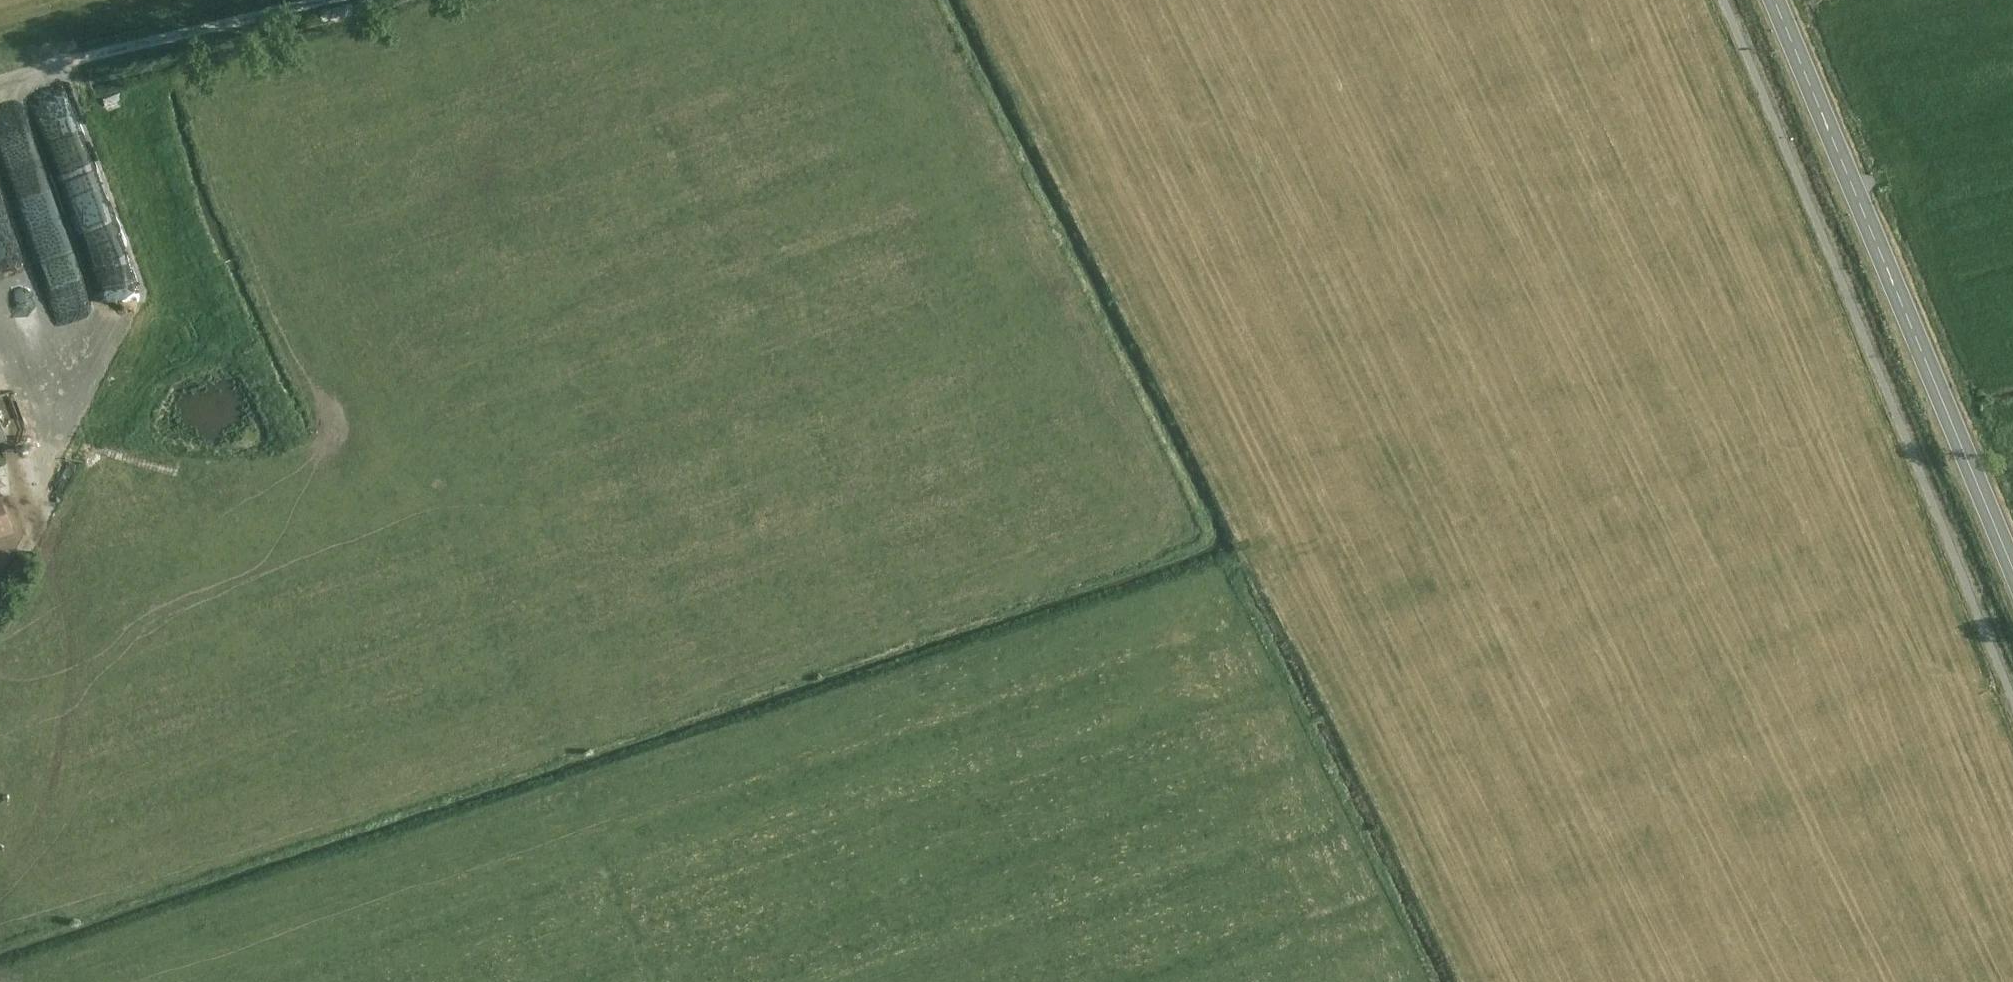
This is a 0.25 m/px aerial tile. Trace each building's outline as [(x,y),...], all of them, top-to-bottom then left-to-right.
[(134,245),(110,255),(126,296),(150,287),(134,245)] [(13,434),(0,408),(0,439),(13,434)] [(16,529),(0,487),(0,535),(16,529)]
